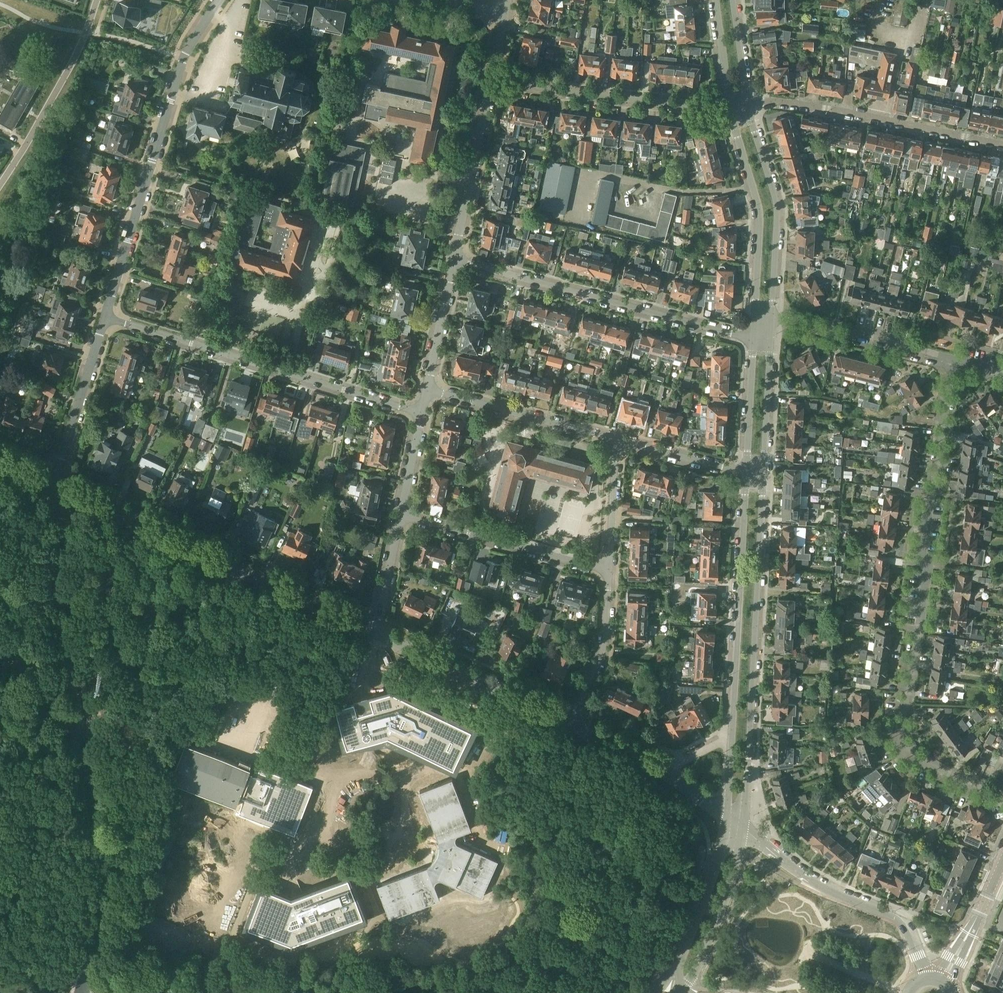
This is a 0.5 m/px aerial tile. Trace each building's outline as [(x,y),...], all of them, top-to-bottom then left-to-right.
[(278,0),(262,0),(259,18),(274,21),(278,0)] [(274,21),(289,23),(293,1),(290,0),(278,0),(274,21)] [(532,6),(549,10),(549,9),(550,5),(553,5),(554,0),(533,0),(532,6)] [(666,4),(668,18),(670,18),(675,17),(693,15),(693,9),(694,9),(693,6),(692,5),(692,3),(687,4),(686,0),(670,0),(670,4),(666,4)] [(830,7),(838,8),(839,1),(830,0),(830,7)] [(906,25),(911,0),(897,0),(892,23),(906,25)] [(954,9),(956,0),(955,0),(947,0),(945,7),(954,9)] [(308,3),(293,1),(289,23),(303,26),(308,3)] [(119,2),(115,18),(137,23),(141,8),(119,2)] [(327,30),(331,8),(316,5),(312,28),(327,30)] [(1000,25),(1002,11),(1002,7),(993,5),(990,23),(1000,25)] [(553,10),(549,9),(549,10),(532,6),(531,6),(529,18),(548,22),(549,17),(552,18),(553,16),(554,13),(553,10)] [(331,8),(327,30),(342,33),(346,11),(331,8)] [(785,12),(770,10),(756,11),(757,22),(769,21),(770,24),(787,22),(786,12),(785,12)] [(671,25),(666,25),(667,30),(677,29),(694,28),(694,22),(695,21),(695,18),(693,17),(693,15),(675,17),(670,18),(671,25)] [(803,23),(802,32),(818,34),(819,25),(803,23)] [(386,114),(386,117),(418,124),(411,159),(430,163),(437,127),(438,128),(455,46),(446,44),(446,42),(436,40),(435,42),(405,35),(406,28),(393,25),(391,32),(367,27),(364,46),(430,60),(426,80),(389,72),(385,89),(381,88),(381,86),(366,83),(362,100),(367,101),(364,117),(379,120),(380,113),(386,114)] [(569,26),(567,36),(570,36),(576,37),(577,28),(569,26)] [(694,28),(677,29),(678,42),(696,40),(695,38),(697,37),(696,34),(695,34),(694,28)] [(770,30),(753,33),(754,42),(776,39),(779,39),(780,39),(779,34),(784,34),(784,29),(770,30)] [(618,35),(612,34),(610,51),(617,52),(618,35)] [(547,39),(542,38),(525,35),(522,48),(539,51),(539,52),(544,53),(547,39)] [(568,45),(578,47),(579,38),(576,37),(570,36),(568,45)] [(803,50),(813,50),(813,42),(803,41),(803,50)] [(582,54),(580,70),(592,72),(594,53),(594,52),(595,43),(590,42),(588,54),(582,54)] [(763,55),(777,53),(775,42),(761,43),(763,55)] [(952,61),(957,62),(960,51),(959,51),(961,43),(956,42),(954,50),(952,61)] [(867,65),(867,63),(879,66),(876,79),(858,75),(854,93),(867,96),(867,95),(888,99),(891,81),(897,53),(849,44),(849,60),(860,62),(860,64),(861,65),(865,66),(867,65)] [(627,46),(627,48),(624,75),(636,77),(638,60),(632,59),(633,47),(627,46)] [(690,46),(690,49),(689,53),(700,55),(701,47),(690,46)] [(619,75),(624,75),(627,48),(621,47),(620,58),(613,57),(611,74),(613,74),(614,76),(618,76),(619,75)] [(894,101),(892,109),(893,109),(907,112),(908,112),(916,72),(917,63),(918,63),(920,48),(912,47),(909,61),(907,61),(904,74),(901,73),(900,80),(898,79),(898,80),(894,101)] [(539,52),(539,51),(522,48),(520,60),(541,65),(542,57),(538,56),(539,52)] [(921,50),(918,62),(925,63),(927,51),(921,50)] [(594,53),(592,72),(597,72),(597,74),(602,74),(602,73),(604,73),(606,57),(604,56),(605,55),(600,54),(600,53),(594,53)] [(777,53),(763,55),(765,67),(779,65),(777,53)] [(664,58),(662,80),(674,81),(676,64),(677,58),(664,56),(664,58)] [(570,57),(568,69),(575,70),(576,58),(570,57)] [(651,61),(649,78),(651,78),(652,80),(655,80),(655,79),(662,80),(664,58),(658,57),(658,62),(651,61)] [(947,78),(951,60),(944,59),(940,77),(947,78)] [(930,75),(934,76),(938,62),(933,61),(930,75)] [(676,64),(674,81),(686,83),(689,63),(688,63),(684,62),(684,65),(676,64)] [(689,63),(686,83),(699,84),(701,73),(702,74),(702,68),(701,68),(701,67),(700,67),(701,63),(689,62),(688,63),(689,63)] [(831,95),(843,96),(845,82),(839,81),(840,70),(838,70),(839,64),(834,63),(834,69),(833,75),(834,75),(834,80),(831,95)] [(230,100),(232,104),(238,106),(242,106),(242,107),(264,113),(263,118),(265,118),(265,119),(283,124),(281,133),(285,134),(291,136),(295,120),(296,119),(302,118),(303,114),(296,110),(304,111),(310,107),(312,98),(309,92),(306,91),(308,90),(309,84),(305,81),(305,80),(294,78),(295,72),(293,72),(294,70),(278,66),(277,68),(276,67),(274,71),(251,66),(251,70),(241,67),(240,69),(238,69),(236,78),(238,79),(234,94),(231,95),(230,100)] [(766,80),(796,76),(796,71),(788,72),(787,66),(765,69),(766,80)] [(800,75),(796,76),(766,80),(767,86),(769,88),(775,87),(775,90),(798,87),(797,80),(802,80),(807,80),(808,75),(808,74),(800,75)] [(807,91),(819,93),(822,78),(809,76),(807,91)] [(92,78),(89,88),(101,92),(103,87),(107,89),(109,84),(92,78)] [(119,86),(118,92),(124,94),(125,94),(142,99),(143,95),(146,96),(149,87),(147,86),(148,84),(147,84),(148,81),(141,78),(140,79),(136,78),(134,82),(129,80),(127,88),(119,86)] [(822,78),(819,93),(831,95),(834,80),(822,78)] [(11,103),(0,122),(7,126),(13,130),(41,81),(24,80),(24,81),(13,99),(19,102),(17,106),(11,103)] [(911,113),(921,115),(927,85),(923,84),(920,97),(915,96),(911,113)] [(934,100),(930,117),(939,119),(946,85),(942,84),(940,91),(936,90),(934,100)] [(929,117),(930,117),(934,100),(936,90),(931,89),(931,86),(927,85),(921,115),(929,117)] [(946,85),(939,119),(948,121),(952,104),(953,97),(948,96),(951,86),(946,85)] [(952,104),(948,121),(957,123),(963,93),(954,91),(953,97),(952,104)] [(978,127),(984,98),(984,94),(975,92),(972,108),(968,125),(978,127)] [(963,93),(957,123),(966,125),(970,107),(965,106),(968,94),(963,93)] [(116,102),(113,111),(127,115),(129,110),(138,112),(140,106),(141,107),(143,100),(142,100),(142,99),(125,94),(124,94),(124,96),(122,101),(116,102)] [(978,127),(987,129),(990,112),(993,97),(993,96),(984,94),(984,98),(978,127)] [(990,112),(987,129),(996,131),(1002,98),(998,98),(993,97),(990,112)] [(238,106),(232,104),(226,114),(194,106),(189,126),(190,127),(188,135),(200,138),(202,130),(211,132),(221,134),(223,127),(226,127),(227,121),(235,123),(235,126),(259,132),(262,120),(242,115),(243,111),(238,110),(238,106)] [(519,135),(521,122),(524,106),(512,104),(512,105),(510,105),(509,108),(511,110),(509,120),(507,128),(514,129),(513,134),(512,135),(508,135),(507,139),(512,140),(518,141),(519,135)] [(526,106),(524,106),(521,122),(533,124),(536,108),(535,108),(536,106),(526,104),(526,106)] [(550,111),(536,108),(533,124),(539,125),(538,130),(544,132),(545,126),(547,127),(549,117),(550,116),(550,114),(549,113),(550,111)] [(565,128),(571,129),(573,114),(572,112),(569,112),(568,113),(562,112),(561,117),(556,116),(555,122),(557,123),(556,131),(557,133),(564,134),(565,128)] [(575,114),(573,114),(571,129),(584,131),(586,116),(580,115),(580,113),(575,113),(575,114)] [(113,114),(107,134),(131,142),(131,141),(133,133),(132,133),(133,128),(131,127),(132,125),(123,123),(125,117),(113,114)] [(793,116),(789,115),(780,118),(780,117),(776,118),(776,119),(773,120),(774,123),(773,123),(775,128),(776,127),(777,132),(792,127),(797,128),(793,116)] [(591,135),(603,136),(604,136),(606,118),(605,118),(603,116),(601,116),(599,117),(593,116),(591,135)] [(606,118),(604,136),(603,136),(602,144),(616,146),(618,130),(616,129),(617,119),(611,119),(610,117),(608,117),(606,118)] [(809,117),(809,118),(803,117),(800,128),(814,128),(816,117),(809,117)] [(822,120),(816,117),(814,128),(825,129),(827,129),(828,122),(822,121),(822,120)] [(635,142),(635,137),(637,122),(636,122),(635,120),(632,120),(631,121),(625,121),(624,129),(622,129),(620,145),(634,147),(635,142)] [(638,122),(637,122),(635,137),(635,142),(641,142),(642,151),(642,155),(649,156),(652,128),(649,128),(649,123),(644,123),(643,121),(640,121),(638,122)] [(837,144),(838,139),(840,125),(841,124),(836,123),(835,124),(830,123),(827,142),(832,143),(837,144)] [(669,126),(668,141),(679,142),(681,127),(676,126),(675,124),(672,124),(670,126),(669,126)] [(655,139),(668,141),(669,126),(657,125),(655,139)] [(845,126),(840,125),(838,139),(837,144),(848,146),(851,127),(850,127),(849,125),(846,125),(845,126)] [(792,127),(777,132),(780,144),(796,139),(801,139),(798,128),(797,128),(792,127)] [(853,128),(851,127),(848,146),(858,148),(862,129),(857,129),(857,127),(854,127),(853,128)] [(694,133),(696,141),(694,142),(692,138),(687,139),(688,141),(686,142),(686,146),(686,149),(697,146),(697,145),(714,141),(711,131),(707,129),(694,133)] [(868,130),(862,159),(871,161),(876,132),(876,130),(872,129),(871,131),(868,130)] [(882,150),(885,134),(876,132),(871,161),(876,162),(876,159),(881,160),(883,150),(882,150)] [(107,134),(104,142),(110,144),(108,149),(114,151),(114,152),(117,153),(117,152),(125,154),(127,149),(128,149),(130,142),(131,142),(107,134)] [(885,183),(895,136),(885,134),(882,150),(883,150),(887,151),(880,182),(885,183)] [(904,138),(895,136),(885,183),(885,184),(889,185),(892,172),(893,172),(895,163),(899,164),(900,157),(904,138)] [(913,140),(904,138),(900,157),(903,158),(903,156),(906,156),(903,168),(907,169),(913,140)] [(75,139),(73,146),(78,147),(77,148),(89,152),(89,151),(91,144),(75,139)] [(587,140),(586,140),(580,139),(577,160),(584,161),(587,140)] [(796,139),(780,144),(783,156),(799,151),(796,139)] [(346,206),(347,205),(354,206),(367,148),(332,140),(329,158),(330,159),(321,201),(346,206)] [(501,151),(500,157),(522,162),(523,162),(524,157),(525,156),(526,151),(525,150),(526,149),(519,147),(520,141),(518,141),(512,140),(510,145),(503,144),(502,146),(501,147),(500,149),(501,151)] [(587,140),(584,161),(590,162),(593,141),(587,140)] [(923,142),(913,140),(907,169),(912,170),(914,158),(917,159),(916,161),(919,161),(923,142)] [(697,146),(700,157),(717,153),(714,141),(697,145),(697,146)] [(923,172),(927,173),(933,144),(931,143),(930,142),(927,141),(926,142),(925,142),(919,167),(924,168),(923,172)] [(933,144),(927,173),(932,174),(935,163),(937,163),(937,165),(939,165),(943,146),(942,146),(941,144),(939,144),(938,145),(933,144)] [(943,188),(945,181),(952,148),(943,146),(939,165),(941,166),(942,164),(943,164),(941,178),(939,187),(943,188)] [(77,148),(74,159),(85,162),(89,152),(77,148)] [(952,148),(945,181),(949,182),(951,175),(955,176),(961,150),(960,149),(959,148),(957,148),(955,149),(952,148)] [(961,150),(955,176),(960,176),(959,180),(964,181),(970,152),(961,150)] [(979,154),(970,152),(964,181),(968,182),(969,176),(974,177),(979,154)] [(698,171),(704,169),(720,165),(717,153),(700,157),(691,160),(695,159),(698,171)] [(787,169),(803,165),(801,158),(807,156),(806,153),(800,153),(784,157),(787,169)] [(985,185),(987,174),(990,156),(981,154),(978,172),(982,173),(980,184),(985,185)] [(987,174),(985,185),(989,186),(994,187),(996,176),(1000,158),(990,156),(987,174)] [(385,157),(382,170),(380,181),(392,184),(394,173),(397,160),(385,157)] [(520,174),(522,162),(500,157),(499,163),(497,163),(497,166),(498,167),(497,169),(514,173),(520,174)] [(540,208),(565,213),(575,166),(550,161),(540,208)] [(836,161),(836,168),(844,169),(844,161),(836,161)] [(852,178),(855,165),(850,162),(846,162),(844,177),(852,178)] [(93,163),(90,170),(95,172),(92,179),(93,180),(115,186),(116,185),(117,186),(119,180),(118,179),(119,173),(118,173),(115,172),(116,168),(109,166),(108,167),(93,163)] [(722,170),(720,165),(704,169),(698,171),(696,171),(697,175),(705,173),(707,181),(723,177),(723,175),(724,174),(723,171),(722,170)] [(803,165),(787,169),(790,181),(806,176),(803,165)] [(829,177),(836,178),(836,169),(828,168),(828,170),(829,176),(829,177)] [(494,183),(495,183),(495,182),(511,185),(517,187),(520,174),(514,173),(497,169),(497,170),(497,171),(495,172),(494,175),(496,176),(494,183)] [(852,184),(850,192),(849,199),(860,201),(865,175),(855,173),(852,184)] [(919,191),(923,192),(927,175),(923,174),(922,182),(920,182),(919,191)] [(927,175),(923,192),(929,193),(930,185),(932,176),(927,175)] [(806,176),(790,181),(794,192),(810,187),(816,186),(813,176),(806,176)] [(88,178),(86,183),(91,185),(89,192),(94,194),(98,195),(97,199),(104,201),(105,198),(111,199),(112,198),(113,199),(115,192),(114,192),(115,186),(93,180),(92,179),(88,178)] [(605,225),(607,213),(614,181),(601,179),(592,222),(605,225)] [(188,193),(186,199),(215,208),(217,201),(206,198),(210,184),(198,180),(196,188),(190,186),(189,187),(188,188),(187,191),(188,193)] [(514,199),(517,187),(511,185),(495,182),(495,183),(493,190),(491,190),(491,192),(492,193),(492,194),(508,198),(509,198),(514,199)] [(63,188),(61,196),(85,202),(87,195),(63,188)] [(849,199),(850,192),(843,191),(842,198),(849,199)] [(664,198),(675,201),(677,195),(665,192),(664,198)] [(794,194),(795,206),(810,205),(813,204),(818,204),(819,196),(809,194),(809,192),(794,194)] [(512,212),(514,199),(509,198),(508,198),(492,194),(491,201),(489,202),(488,204),(490,205),(490,207),(512,212)] [(982,195),(977,194),(974,209),(979,210),(982,195)] [(686,195),(684,209),(691,209),(693,195),(686,195)] [(299,265),(302,266),(312,232),(309,231),(312,219),(285,210),(280,209),(281,206),(249,196),(232,254),(237,255),(235,263),(264,272),(265,268),(295,277),(299,265)] [(704,213),(730,207),(728,196),(712,199),(712,200),(708,201),(710,208),(703,210),(704,213)] [(662,204),(674,207),(675,201),(664,198),(662,204)] [(182,207),(181,210),(182,212),(182,213),(185,214),(185,216),(183,216),(182,220),(183,221),(183,222),(202,228),(207,212),(213,214),(215,208),(186,199),(184,206),(182,207)] [(80,211),(76,224),(79,225),(102,232),(102,231),(103,231),(105,225),(104,224),(106,218),(95,215),(96,213),(90,212),(92,206),(82,203),(80,211)] [(661,209),(672,212),(674,207),(662,204),(661,209)] [(817,209),(821,210),(821,205),(818,204),(813,204),(810,205),(795,206),(796,218),(797,226),(801,226),(808,225),(813,224),(819,224),(817,209)] [(734,220),(730,207),(704,213),(705,215),(706,214),(706,216),(707,217),(708,218),(710,219),(711,219),(716,217),(718,224),(734,220)] [(659,215),(671,218),(672,212),(661,209),(659,215)] [(684,209),(682,223),(689,224),(691,209),(684,209)] [(613,215),(610,227),(615,228),(618,216),(613,215)] [(658,221),(669,224),(671,218),(659,215),(658,221)] [(525,226),(527,219),(515,216),(513,223),(525,226)] [(618,216),(615,228),(620,229),(623,218),(618,216)] [(486,225),(485,231),(501,235),(506,236),(507,231),(509,231),(510,224),(504,223),(504,222),(487,218),(487,221),(485,222),(485,224),(486,225)] [(623,218),(620,229),(626,231),(629,219),(623,218)] [(631,232),(634,220),(629,219),(626,231),(631,232)] [(634,220),(631,232),(637,234),(640,222),(634,220)] [(860,221),(858,229),(860,229),(859,233),(863,234),(864,230),(865,230),(865,228),(867,228),(867,225),(868,221),(864,220),(860,221)] [(553,230),(555,223),(548,221),(546,228),(553,230)] [(658,221),(656,226),(668,229),(669,224),(658,221)] [(640,222),(637,234),(642,235),(645,223),(640,222)] [(645,223),(642,235),(648,236),(651,225),(645,223)] [(798,230),(797,243),(813,244),(814,231),(812,231),(813,224),(808,225),(801,226),(801,230),(798,230)] [(77,230),(75,237),(80,239),(96,244),(98,245),(98,243),(99,244),(101,238),(100,237),(102,232),(79,225),(77,230)] [(651,225),(648,236),(665,241),(668,229),(656,226),(651,225)] [(930,242),(931,239),(934,227),(925,225),(922,240),(930,242)] [(395,245),(425,251),(428,237),(424,236),(425,231),(404,226),(400,242),(396,241),(395,245)] [(527,240),(530,228),(525,226),(522,238),(527,240)] [(713,226),(712,243),(713,243),(719,244),(735,245),(735,239),(736,238),(736,235),(735,234),(735,232),(725,232),(726,226),(720,227),(713,226)] [(214,228),(213,233),(223,237),(225,232),(214,228)] [(876,237),(884,239),(884,237),(886,229),(878,228),(877,234),(876,237)] [(46,229),(44,237),(64,243),(66,235),(46,229)] [(199,229),(197,237),(210,242),(211,239),(221,243),(223,237),(213,233),(213,234),(199,229)] [(501,235),(485,231),(484,238),(482,238),(481,240),(483,243),(482,243),(504,248),(507,246),(508,243),(507,240),(500,238),(501,235)] [(173,240),(172,246),(187,250),(190,238),(175,233),(175,235),(173,235),(172,239),(173,240)] [(544,234),(541,244),(537,259),(549,262),(553,247),(548,245),(550,236),(544,234)] [(49,239),(47,247),(56,249),(58,242),(49,239)] [(931,239),(930,242),(929,248),(939,250),(940,245),(941,241),(931,239)] [(537,259),(541,244),(529,240),(525,256),(537,259)] [(952,241),(950,247),(949,252),(959,254),(961,243),(952,241)] [(813,244),(797,243),(796,256),(813,256),(813,244)] [(719,244),(718,256),(734,257),(734,255),(735,254),(735,252),(735,250),(735,245),(719,244)] [(400,252),(405,253),(403,261),(422,265),(425,251),(395,245),(394,249),(400,250),(400,252)] [(168,252),(167,255),(168,257),(168,258),(183,263),(187,250),(172,246),(170,251),(168,252)] [(979,248),(972,246),(969,256),(977,258),(979,248)] [(580,247),(578,254),(574,269),(580,270),(581,272),(583,272),(584,271),(586,272),(590,257),(592,250),(580,247)] [(662,269),(669,271),(672,259),(671,259),(673,249),(667,248),(666,252),(667,252),(662,269)] [(567,268),(569,267),(574,269),(578,254),(567,250),(563,266),(564,266),(565,267),(567,268)] [(592,250),(590,257),(586,272),(588,272),(588,274),(591,274),(592,274),(598,275),(602,260),(604,253),(592,250)] [(210,253),(208,257),(218,260),(221,253),(216,251),(215,255),(210,253)] [(933,259),(947,262),(948,256),(935,253),(933,259)] [(846,263),(847,259),(848,254),(844,254),(841,265),(823,260),(820,269),(823,270),(833,272),(843,274),(846,264),(846,263)] [(67,262),(65,270),(88,277),(89,271),(91,271),(92,265),(91,265),(92,264),(87,262),(88,258),(81,256),(80,260),(74,258),(74,259),(69,257),(67,262)] [(164,264),(163,268),(164,269),(164,270),(166,271),(164,276),(182,281),(185,272),(191,274),(194,266),(183,263),(168,258),(166,264),(164,264)] [(677,261),(672,259),(669,271),(674,272),(677,261)] [(854,260),(847,259),(846,263),(846,264),(843,274),(843,277),(853,280),(856,266),(853,265),(854,260)] [(614,263),(602,260),(598,275),(603,277),(604,278),(607,278),(608,278),(610,278),(614,263)] [(339,261),(338,267),(351,270),(352,265),(339,261)] [(639,263),(637,270),(633,285),(645,288),(649,273),(650,269),(651,266),(643,264),(639,263)] [(716,282),(733,282),(733,278),(735,275),(735,273),(733,270),(725,269),(726,267),(723,265),(720,265),(719,266),(719,269),(717,269),(716,282)] [(633,285),(637,270),(625,266),(621,281),(633,285)] [(649,273),(645,288),(657,291),(662,272),(650,269),(649,273)] [(63,275),(61,283),(66,284),(66,285),(82,289),(84,290),(84,289),(85,289),(87,283),(86,283),(88,277),(65,270),(63,275)] [(833,273),(833,272),(823,270),(824,271),(827,276),(829,280),(835,277),(833,273)] [(812,277),(810,274),(800,280),(802,284),(801,285),(806,294),(819,285),(814,276),(812,277)] [(675,279),(671,295),(683,298),(687,283),(688,278),(684,277),(683,282),(675,279)] [(688,278),(687,283),(683,298),(695,301),(699,286),(691,284),(692,279),(688,278)] [(868,290),(864,289),(860,304),(870,306),(876,280),(871,278),(868,290)] [(881,281),(876,280),(870,306),(879,308),(883,294),(878,292),(881,281)] [(865,283),(856,281),(854,288),(850,287),(847,299),(851,300),(851,301),(860,304),(864,289),(865,283)] [(329,293),(342,296),(344,290),(338,288),(339,283),(333,282),(329,293)] [(733,283),(733,282),(716,282),(716,289),(706,288),(706,293),(707,293),(716,293),(732,294),(732,290),(734,288),(734,285),(733,283)] [(879,308),(888,311),(895,284),(889,283),(886,295),(883,294),(879,308)] [(395,299),(414,303),(417,289),(398,285),(394,284),(391,298),(395,299)] [(897,297),(900,286),(895,284),(888,311),(898,313),(902,298),(897,297)] [(34,291),(44,294),(46,288),(36,285),(34,291)] [(825,294),(819,285),(806,294),(811,302),(813,302),(815,305),(826,298),(823,295),(825,294)] [(143,290),(138,304),(140,305),(140,306),(144,308),(145,307),(155,310),(162,312),(164,304),(168,292),(156,288),(155,294),(143,290)] [(471,294),(470,301),(495,306),(498,293),(490,291),(472,288),(472,290),(471,291),(470,293),(471,294)] [(733,303),(732,301),(732,294),(716,293),(707,293),(706,293),(700,292),(696,304),(705,306),(705,301),(715,301),(715,307),(717,307),(716,309),(719,311),(721,311),(723,309),(723,307),(731,308),(731,306),(733,304),(733,303)] [(203,296),(193,293),(191,300),(201,302),(203,296)] [(903,299),(902,298),(898,313),(907,316),(908,314),(912,315),(915,304),(911,303),(911,301),(912,296),(911,294),(907,293),(904,295),(903,299)] [(518,299),(511,297),(508,308),(515,309),(518,299)] [(54,307),(53,312),(75,319),(77,313),(78,313),(80,307),(79,307),(79,306),(77,305),(62,300),(62,301),(56,299),(54,307)] [(323,313),(330,315),(334,301),(327,299),(323,313)] [(414,303),(395,299),(392,313),(411,317),(414,303)] [(933,316),(937,301),(928,299),(928,300),(924,299),(921,311),(925,312),(924,314),(933,316)] [(467,308),(467,310),(467,312),(467,313),(485,317),(486,310),(492,311),(494,310),(495,306),(470,301),(468,307),(467,308)] [(532,319),(536,304),(534,303),(530,302),(524,301),(523,304),(518,303),(513,320),(511,326),(519,328),(523,317),(532,319)] [(947,303),(937,301),(933,316),(943,319),(944,317),(947,318),(951,306),(947,305),(947,303)] [(538,304),(536,304),(532,319),(544,322),(548,307),(542,306),(542,305),(538,304)] [(346,318),(356,321),(360,310),(350,306),(346,318)] [(951,306),(947,318),(952,319),(952,321),(961,323),(965,308),(955,306),(955,307),(951,306)] [(556,326),(560,310),(558,310),(557,309),(555,308),(554,309),(548,307),(544,322),(542,327),(547,328),(548,324),(556,326)] [(975,310),(965,308),(961,323),(971,326),(972,324),(975,325),(978,313),(975,312),(975,310)] [(562,311),(560,310),(556,326),(568,329),(569,323),(570,323),(570,320),(572,314),(566,312),(565,311),(563,311),(562,311)] [(51,316),(48,324),(54,326),(59,328),(60,328),(58,335),(57,337),(67,340),(69,331),(74,333),(77,324),(74,323),(75,319),(53,312),(52,317),(51,316)] [(978,313),(975,325),(980,326),(979,328),(988,330),(992,315),(983,312),(983,314),(978,313)] [(380,322),(382,316),(371,313),(369,320),(380,322)] [(992,315),(988,330),(999,332),(999,331),(1002,332),(1002,314),(1001,317),(992,315)] [(579,332),(591,335),(595,320),(593,319),(592,318),(591,318),(590,318),(589,318),(584,317),(579,332)] [(595,320),(591,335),(589,341),(601,344),(603,338),(607,323),(601,321),(600,320),(599,320),(598,320),(596,320),(595,320)] [(462,336),(480,339),(483,327),(465,323),(465,324),(463,325),(463,328),(464,329),(462,336)] [(612,324),(607,323),(603,338),(614,341),(619,326),(617,326),(616,325),(615,324),(613,324),(612,324)] [(24,325),(21,337),(31,340),(34,328),(24,325)] [(631,329),(619,326),(614,341),(613,347),(625,351),(631,329)] [(644,350),(650,351),(654,336),(653,335),(652,334),(649,333),(648,334),(642,332),(641,337),(636,339),(632,353),(641,355),(643,353),(644,350)] [(19,343),(21,337),(13,334),(10,341),(19,343)] [(389,352),(407,356),(409,350),(410,349),(411,346),(410,344),(411,336),(402,334),(400,341),(392,339),(387,338),(385,346),(390,347),(389,352)] [(650,351),(648,356),(657,358),(658,353),(662,354),(663,355),(667,339),(661,338),(660,336),(657,335),(655,336),(654,336),(650,351)] [(485,340),(480,339),(462,336),(461,341),(460,343),(459,345),(460,346),(460,348),(488,354),(494,342),(490,342),(490,341),(485,340)] [(21,337),(19,343),(29,346),(31,340),(21,337)] [(663,355),(662,354),(661,359),(673,362),(674,358),(675,358),(679,342),(677,342),(676,340),(673,340),(671,340),(667,339),(663,355)] [(679,343),(679,342),(675,358),(681,360),(679,368),(684,370),(691,346),(685,344),(684,342),(681,342),(679,343)] [(338,348),(334,362),(336,363),(337,365),(341,366),(343,365),(346,366),(348,359),(353,360),(354,357),(355,355),(356,352),(356,349),(356,345),(344,344),(340,343),(338,348)] [(334,362),(338,348),(326,344),(321,358),(324,359),(325,361),(330,363),(331,361),(334,362)] [(125,347),(120,363),(137,368),(144,370),(144,365),(138,363),(140,355),(133,353),(134,349),(125,347)] [(38,350),(34,363),(42,366),(41,370),(44,371),(52,373),(53,369),(59,371),(63,357),(60,357),(61,355),(53,352),(52,354),(38,350)] [(713,367),(729,368),(729,355),(722,355),(722,351),(718,350),(714,351),(713,360),(703,360),(703,367),(707,367),(713,367)] [(802,355),(809,369),(819,364),(818,362),(822,360),(816,350),(812,352),(811,350),(802,355)] [(382,363),(386,364),(405,368),(405,367),(406,366),(407,363),(406,361),(407,356),(389,352),(384,351),(382,363)] [(844,373),(848,357),(840,355),(836,354),(832,370),(844,373)] [(800,373),(809,369),(802,355),(793,359),(794,361),(790,363),(796,374),(799,372),(800,373)] [(455,367),(454,370),(455,371),(455,373),(464,375),(465,376),(467,377),(469,376),(478,378),(480,370),(495,374),(497,364),(458,356),(458,358),(457,359),(457,361),(456,367),(455,367)] [(699,364),(699,356),(691,356),(691,364),(699,364)] [(856,376),(860,360),(848,357),(844,373),(856,376)] [(496,380),(502,382),(501,386),(507,387),(506,388),(512,390),(512,388),(513,389),(517,373),(507,371),(509,363),(504,361),(505,359),(502,358),(501,361),(500,367),(496,380)] [(620,359),(617,371),(625,373),(628,361),(620,359)] [(869,379),(873,363),(860,360),(856,376),(869,379)] [(117,369),(116,373),(117,374),(117,375),(133,380),(137,368),(120,363),(119,369),(117,369)] [(161,363),(158,374),(164,376),(167,365),(161,363)] [(177,384),(175,389),(183,391),(184,394),(182,401),(186,402),(188,394),(189,390),(196,368),(190,366),(190,365),(185,363),(184,365),(183,365),(180,374),(179,374),(176,384),(177,384)] [(873,363),(869,379),(881,382),(885,367),(881,366),(881,365),(873,363)] [(405,368),(386,364),(385,369),(381,368),(379,376),(384,377),(385,378),(386,379),(390,380),(391,379),(402,381),(403,379),(404,378),(404,375),(404,374),(405,368)] [(581,371),(593,373),(594,367),(583,364),(581,371)] [(824,364),(819,367),(822,373),(827,370),(824,364)] [(706,379),(708,379),(712,380),(728,380),(729,368),(713,367),(707,367),(707,375),(706,379)] [(196,368),(189,390),(194,392),(194,394),(195,394),(194,396),(195,398),(200,400),(202,399),(204,392),(205,391),(208,384),(207,382),(206,381),(208,373),(207,372),(208,370),(202,368),(202,369),(196,368)] [(686,369),(685,377),(691,379),(693,371),(686,369)] [(517,373),(513,389),(514,389),(514,390),(519,392),(520,391),(525,392),(529,377),(517,373)] [(631,375),(625,374),(623,385),(628,386),(631,375)] [(113,382),(112,386),(113,387),(113,389),(116,390),(114,396),(127,400),(131,386),(136,388),(138,382),(133,380),(117,375),(115,382),(113,382)] [(892,386),(890,387),(894,376),(889,375),(885,387),(889,388),(887,389),(890,394),(895,391),(892,386)] [(906,395),(919,386),(914,378),(912,379),(910,375),(899,382),(902,385),(900,387),(906,395)] [(536,395),(537,395),(541,380),(529,377),(525,392),(530,393),(530,394),(535,396),(536,395)] [(799,381),(803,387),(808,384),(804,378),(799,381)] [(224,395),(223,399),(227,400),(224,408),(247,415),(251,402),(245,400),(250,385),(232,380),(228,396),(224,395)] [(553,383),(541,380),(537,395),(538,395),(538,397),(543,398),(543,397),(549,398),(550,392),(551,392),(552,389),(551,389),(553,383)] [(727,393),(728,380),(712,380),(711,392),(708,392),(708,399),(712,399),(723,400),(723,393),(727,393)] [(42,381),(38,389),(52,396),(56,388),(42,381)] [(572,404),(576,389),(578,383),(569,381),(568,387),(564,386),(563,392),(562,392),(561,395),(562,395),(560,401),(566,403),(567,404),(569,404),(570,404),(572,404)] [(576,389),(572,404),(574,405),(574,406),(578,407),(578,406),(584,408),(588,392),(584,391),(586,383),(578,381),(578,383),(576,389)] [(631,420),(640,387),(637,386),(636,390),(635,390),(634,395),(632,396),(631,401),(624,399),(619,417),(620,417),(620,418),(625,419),(626,418),(626,419),(631,420)] [(919,386),(906,395),(911,404),(908,405),(911,409),(925,400),(923,396),(925,395),(919,386)] [(640,387),(631,420),(636,422),(636,421),(637,421),(638,423),(640,423),(641,423),(643,423),(649,400),(641,398),(644,388),(640,387)] [(261,398),(258,410),(276,416),(283,396),(281,395),(281,394),(277,393),(276,394),(270,392),(267,400),(261,398)] [(588,392),(584,408),(590,409),(591,410),(592,411),(594,410),(596,411),(600,396),(588,392)] [(600,396),(596,411),(597,411),(597,412),(602,413),(602,412),(608,414),(608,411),(609,407),(610,408),(611,405),(610,405),(611,403),(612,400),(618,401),(620,395),(613,393),(612,399),(600,396)] [(985,393),(977,399),(986,412),(994,407),(993,405),(997,402),(990,393),(987,395),(985,393)] [(283,396),(276,416),(289,420),(295,399),(289,397),(288,396),(285,395),(284,396),(283,396)] [(1,409),(0,411),(6,413),(2,420),(23,430),(25,427),(28,418),(15,413),(18,407),(13,405),(15,400),(7,396),(4,401),(0,399),(0,409),(1,409)] [(28,418),(25,427),(41,432),(46,417),(39,415),(41,410),(44,400),(36,397),(33,407),(28,418)] [(970,406),(966,408),(974,421),(978,418),(978,417),(986,412),(977,399),(969,404),(970,406)] [(787,415),(803,416),(804,406),(802,406),(802,401),(790,401),(790,405),(788,405),(787,415)] [(831,409),(842,411),(842,403),(832,401),(831,409)] [(321,425),(325,408),(313,404),(308,420),(302,418),(297,435),(309,438),(312,428),(313,428),(313,427),(314,423),(321,425)] [(726,418),(727,406),(723,406),(712,405),(708,405),(702,405),(702,412),(701,412),(694,412),(694,410),(689,409),(687,414),(693,416),(693,413),(693,416),(700,417),(701,416),(703,416),(707,417),(726,418)] [(153,417),(159,420),(161,421),(160,423),(164,425),(165,422),(168,410),(157,406),(153,417)] [(902,415),(903,414),(908,411),(905,406),(899,410),(902,414),(902,415)] [(338,412),(325,408),(321,425),(328,427),(326,431),(332,433),(338,412)] [(666,430),(671,412),(659,409),(654,426),(656,426),(657,428),(659,428),(661,428),(666,430)] [(671,412),(666,430),(671,431),(671,430),(672,431),(673,432),(675,433),(677,432),(678,432),(683,415),(671,412)] [(890,414),(891,422),(899,423),(899,424),(903,423),(903,414),(902,415),(902,414),(890,414)] [(147,430),(153,417),(149,415),(143,428),(147,430)] [(802,426),(803,416),(787,415),(787,426),(789,426),(789,429),(801,430),(801,426),(802,426)] [(726,418),(707,417),(703,416),(701,416),(700,417),(700,428),(707,429),(725,430),(726,418)] [(159,420),(153,417),(147,430),(148,431),(147,432),(153,435),(158,425),(157,425),(159,420)] [(442,430),(459,434),(462,420),(449,417),(449,419),(445,418),(444,421),(443,421),(442,427),(443,427),(442,430)] [(898,434),(899,424),(899,423),(891,422),(878,420),(877,429),(891,431),(891,433),(898,434)] [(347,431),(353,433),(355,433),(357,423),(349,421),(347,431)] [(975,423),(971,426),(976,434),(983,435),(981,430),(985,427),(981,422),(976,425),(975,423)] [(214,441),(219,428),(205,423),(200,436),(214,441)] [(374,437),(392,441),(392,439),(394,438),(394,435),(393,434),(394,429),(389,428),(390,426),(381,424),(381,427),(376,426),(376,430),(370,428),(369,436),(374,437)] [(685,428),(682,439),(690,441),(692,433),(699,434),(699,433),(699,429),(685,428)] [(724,443),(725,430),(707,429),(700,428),(700,429),(699,429),(699,433),(701,433),(701,441),(706,441),(706,442),(708,442),(709,442),(712,443),(713,442),(724,443)] [(800,434),(801,430),(789,429),(788,433),(786,433),(786,443),(802,444),(802,434),(800,434)] [(459,434),(442,430),(442,431),(441,431),(442,433),(441,436),(440,436),(439,440),(440,441),(440,442),(457,446),(459,434)] [(903,444),(919,446),(920,436),(918,436),(919,431),(907,430),(906,434),(904,434),(903,444)] [(99,452),(94,463),(96,464),(97,465),(100,467),(102,467),(104,467),(105,464),(112,467),(114,463),(119,454),(118,453),(122,444),(128,447),(133,436),(121,431),(113,447),(102,442),(97,451),(99,452)] [(184,442),(196,448),(197,447),(208,452),(213,443),(201,438),(189,431),(184,442)] [(834,435),(833,445),(842,445),(842,436),(834,435)] [(243,450),(250,452),(255,438),(247,436),(243,450)] [(390,447),(392,441),(374,437),(373,442),(368,441),(366,449),(389,453),(389,452),(391,451),(391,448),(390,447)] [(482,439),(474,438),(473,444),(481,446),(482,439)] [(861,440),(855,439),(850,438),(849,442),(854,443),(854,445),(860,446),(861,440)] [(963,442),(962,452),(982,455),(986,455),(987,445),(977,444),(977,439),(966,438),(965,442),(963,442)] [(457,446),(440,442),(439,445),(438,445),(437,451),(438,452),(437,455),(441,456),(441,457),(454,460),(457,446)] [(595,465),(568,458),(508,442),(489,512),(514,519),(526,473),(588,489),(595,465)] [(802,444),(786,443),(785,454),(787,454),(787,458),(799,459),(799,454),(801,455),(802,444)] [(215,455),(226,461),(232,449),(220,444),(215,455)] [(903,458),(915,460),(915,456),(917,456),(919,446),(903,444),(901,454),(903,454),(903,458)] [(388,459),(389,453),(366,449),(364,461),(369,462),(386,466),(387,464),(388,463),(389,460),(388,459)] [(962,452),(961,462),(963,462),(962,466),(989,470),(989,465),(981,463),(982,455),(962,452)] [(903,458),(895,457),(878,455),(876,455),(875,460),(887,462),(887,461),(893,462),(891,471),(899,472),(915,474),(916,464),(914,464),(915,460),(903,458)] [(143,466),(135,482),(150,489),(157,474),(162,476),(167,467),(166,467),(165,467),(147,459),(147,458),(143,456),(139,464),(143,466)] [(330,484),(336,463),(328,460),(324,474),(320,472),(317,480),(330,484)] [(455,463),(453,471),(459,472),(464,473),(467,462),(459,460),(459,464),(455,463)] [(784,472),(784,480),(801,481),(801,469),(807,469),(807,466),(809,466),(809,464),(810,464),(810,463),(790,462),(790,468),(786,468),(785,472),(784,472)] [(959,470),(958,480),(974,482),(981,483),(982,474),(988,475),(989,470),(962,466),(961,470),(959,470)] [(303,475),(305,469),(299,467),(297,472),(303,475)] [(643,503),(645,493),(651,471),(640,469),(635,486),(636,486),(635,490),(641,492),(639,502),(643,503)] [(651,471),(645,493),(657,496),(658,494),(663,474),(651,471)] [(176,479),(167,496),(181,503),(190,485),(189,485),(193,486),(196,481),(192,479),(193,478),(179,472),(176,479)] [(464,473),(459,472),(457,479),(467,481),(468,474),(464,473)] [(899,472),(897,481),(884,479),(884,485),(890,485),(890,486),(911,488),(911,484),(913,484),(915,474),(899,472)] [(430,487),(446,491),(449,478),(433,474),(430,487)] [(674,477),(663,474),(658,494),(669,497),(669,494),(675,496),(677,487),(672,486),(674,477)] [(351,484),(350,489),(379,495),(382,482),(380,482),(381,476),(373,475),(373,479),(366,477),(366,479),(364,479),(363,484),(358,483),(357,485),(351,484)] [(345,480),(337,478),(335,486),(343,487),(345,480)] [(783,493),(800,494),(806,494),(806,490),(800,489),(801,481),(784,480),(783,493)] [(958,480),(957,490),(959,490),(958,494),(970,496),(978,497),(985,498),(985,494),(985,493),(972,491),(974,482),(958,480)] [(253,504),(262,486),(255,482),(246,501),(253,504)] [(676,502),(688,503),(696,503),(696,499),(691,499),(694,485),(680,482),(676,502)] [(877,496),(879,486),(868,484),(866,494),(877,496)] [(208,494),(200,512),(209,516),(209,515),(214,518),(222,522),(231,504),(223,500),(226,492),(215,487),(211,495),(208,494)] [(444,504),(446,491),(430,487),(428,500),(444,504)] [(358,501),(357,504),(376,508),(377,507),(379,495),(350,489),(349,493),(361,495),(360,501),(358,501)] [(704,504),(722,505),(722,492),(704,491),(699,491),(699,499),(704,499),(704,504)] [(886,496),(885,506),(900,508),(901,498),(899,498),(900,494),(889,492),(888,496),(886,496)] [(783,493),(783,506),(799,507),(799,505),(808,506),(808,495),(800,495),(800,494),(783,493)] [(469,496),(467,508),(473,509),(476,497),(469,496)] [(342,506),(352,508),(353,501),(343,500),(342,506)] [(290,514),(297,517),(303,505),(296,502),(290,514)] [(980,519),(981,517),(982,510),(988,510),(988,511),(994,512),(995,506),(988,505),(988,506),(981,505),(981,504),(968,503),(968,507),(966,507),(964,517),(980,519)] [(376,508),(357,504),(355,516),(355,519),(368,521),(368,518),(376,520),(377,518),(378,517),(378,513),(378,512),(379,507),(377,507),(376,508)] [(722,505),(704,504),(703,508),(698,508),(698,516),(703,516),(703,517),(721,518),(722,505)] [(799,507),(783,506),(782,514),(783,514),(783,518),(799,519),(799,515),(801,515),(803,515),(804,514),(804,512),(805,508),(799,507)] [(885,520),(896,522),(897,518),(898,518),(900,508),(885,506),(883,516),(885,516),(885,520)] [(243,518),(247,519),(241,531),(265,543),(271,531),(275,533),(280,522),(275,520),(275,521),(267,517),(265,520),(258,516),(259,513),(252,510),(249,515),(245,513),(243,518)] [(964,531),(976,533),(977,529),(979,529),(979,528),(984,529),(985,517),(981,517),(980,519),(964,517),(963,527),(965,527),(964,531)] [(882,524),(881,534),(896,536),(897,526),(895,526),(896,522),(885,520),(884,524),(882,524)] [(631,539),(648,540),(654,540),(654,535),(648,535),(649,528),(631,527),(630,539),(631,539)] [(697,543),(702,543),(718,544),(719,544),(720,532),(712,531),(712,528),(703,527),(703,529),(703,531),(703,538),(697,538),(697,543)] [(781,533),(780,543),(797,544),(797,534),(795,534),(795,529),(783,528),(783,533),(781,533)] [(312,536),(299,529),(296,534),(292,532),(283,550),(296,556),(297,554),(304,557),(310,544),(308,543),(312,536)] [(667,541),(675,541),(675,529),(668,531),(667,541)] [(362,538),(359,543),(374,548),(379,535),(365,531),(362,538)] [(976,533),(964,531),(964,535),(962,535),(960,545),(976,547),(978,537),(976,537),(976,533)] [(896,536),(881,534),(879,544),(881,544),(881,548),(892,550),(892,546),(894,546),(896,536)] [(631,539),(630,551),(647,552),(647,546),(656,543),(655,540),(654,540),(648,540),(631,539)] [(870,541),(864,541),(863,546),(869,547),(868,554),(878,555),(879,548),(870,547),(870,541)] [(432,569),(434,561),(429,560),(433,545),(421,542),(417,558),(427,561),(425,567),(432,569)] [(702,554),(717,555),(718,544),(702,543),(697,543),(691,543),(691,546),(697,546),(696,554),(702,554)] [(796,554),(797,544),(780,543),(780,553),(782,553),(782,557),(794,558),(794,554),(796,554)] [(453,551),(433,545),(429,560),(434,561),(435,559),(450,563),(453,551)] [(985,548),(976,547),(960,545),(959,555),(961,555),(960,560),(971,561),(971,563),(983,565),(985,548)] [(344,559),(345,557),(346,555),(333,549),(328,560),(334,562),(329,572),(343,579),(344,577),(350,562),(344,559)] [(630,566),(646,566),(653,566),(653,555),(647,555),(647,552),(630,551),(630,566)] [(701,566),(717,567),(717,555),(702,554),(701,566)] [(794,562),(794,558),(782,557),(781,561),(779,561),(779,571),(795,572),(795,562),(794,562)] [(875,566),(874,576),(889,578),(891,568),(889,568),(889,564),(888,564),(889,559),(879,557),(877,566),(875,566)] [(351,562),(350,562),(344,577),(357,584),(365,569),(364,568),(366,562),(360,559),(357,565),(351,562)] [(498,562),(494,561),(493,562),(488,560),(487,564),(475,561),(470,577),(486,582),(486,584),(496,587),(499,579),(496,578),(500,564),(499,563),(498,562)] [(646,566),(630,566),(629,566),(628,578),(645,579),(645,577),(649,577),(649,572),(652,573),(653,571),(657,571),(657,567),(653,566),(646,566)] [(717,567),(701,566),(700,579),(718,580),(718,567),(717,567)] [(522,591),(527,592),(532,572),(527,571),(526,568),(522,567),(521,569),(520,569),(519,573),(512,571),(509,582),(516,584),(514,589),(522,591)] [(974,569),(973,575),(979,576),(978,581),(991,583),(991,577),(986,577),(987,571),(982,570),(974,569)] [(795,572),(779,571),(778,581),(780,582),(780,586),(792,586),(792,582),(794,582),(795,572)] [(532,572),(527,592),(539,596),(541,590),(542,590),(543,584),(542,584),(544,575),(543,573),(539,572),(537,573),(532,572)] [(956,577),(955,587),(970,589),(972,580),(978,581),(979,576),(973,575),(959,573),(958,578),(956,577)] [(874,590),(885,592),(886,588),(888,588),(889,578),(874,576),(873,586),(875,586),(874,590)] [(456,588),(462,590),(463,590),(466,579),(459,577),(456,588)] [(563,599),(571,601),(576,584),(575,584),(574,581),(571,580),(568,582),(563,580),(560,592),(559,591),(557,597),(558,598),(557,604),(562,606),(563,599)] [(822,586),(821,592),(830,593),(831,581),(820,580),(819,586),(822,586)] [(581,585),(576,584),(571,601),(580,604),(578,609),(585,611),(589,595),(590,595),(592,588),(588,587),(587,584),(583,583),(581,585)] [(955,587),(953,597),(955,597),(955,601),(967,603),(967,599),(969,599),(970,589),(955,587)] [(871,594),(870,604),(885,607),(886,596),(885,596),(885,592),(874,590),(873,594),(871,594)] [(629,604),(647,605),(658,606),(658,601),(652,601),(652,600),(650,600),(650,595),(647,595),(648,592),(628,591),(628,604),(629,604)] [(699,605),(715,605),(715,593),(698,592),(697,605),(699,605)] [(425,600),(410,593),(404,607),(420,614),(423,607),(431,611),(436,600),(427,596),(425,600)] [(777,603),(777,611),(794,612),(795,599),(778,598),(778,603),(777,603)] [(515,608),(522,609),(524,602),(517,600),(515,608)] [(952,605),(951,615),(966,617),(967,610),(973,611),(974,609),(985,611),(986,606),(981,605),(974,604),(967,603),(955,601),(954,605),(952,605)] [(629,617),(646,618),(647,610),(652,610),(658,610),(658,606),(647,605),(629,604),(629,617)] [(701,620),(701,617),(715,618),(716,607),(714,607),(715,605),(699,605),(697,605),(692,604),(691,619),(701,620)] [(885,607),(870,604),(868,614),(870,614),(870,618),(881,620),(882,616),(884,616),(885,607)] [(808,608),(807,613),(813,614),(829,614),(829,606),(816,605),(816,609),(808,608)] [(479,624),(458,614),(460,609),(455,606),(450,617),(455,619),(452,626),(474,636),(476,631),(480,632),(482,626),(479,624)] [(546,608),(540,606),(537,618),(543,620),(546,608)] [(546,608),(543,620),(550,621),(553,609),(546,608)] [(793,625),(794,612),(777,611),(776,624),(793,625)] [(951,615),(949,625),(951,625),(951,630),(962,631),(971,632),(971,633),(977,634),(977,632),(978,628),(972,627),(973,618),(966,618),(966,617),(951,615)] [(646,629),(646,618),(629,617),(628,628),(646,629)] [(545,634),(550,622),(543,620),(538,632),(545,634)] [(575,625),(565,622),(563,627),(573,630),(575,625)] [(793,630),(793,625),(776,624),(775,636),(793,637),(794,637),(797,635),(797,632),(795,630),(793,630)] [(876,641),(891,643),(893,633),(891,633),(891,628),(880,627),(871,626),(870,631),(877,632),(876,641)] [(646,629),(628,628),(626,628),(626,641),(628,641),(628,644),(643,645),(643,642),(645,642),(645,639),(647,639),(647,636),(650,636),(650,634),(658,634),(659,630),(650,630),(650,629),(646,629)] [(712,644),(712,645),(714,645),(715,631),(697,631),(697,632),(695,632),(695,637),(694,637),(693,636),(690,636),(689,637),(687,636),(686,642),(691,642),(697,642),(697,643),(712,644)] [(511,636),(508,634),(500,651),(514,658),(517,652),(518,652),(521,645),(520,645),(522,641),(519,639),(520,636),(513,632),(511,636)] [(936,639),(934,649),(950,651),(951,644),(958,645),(958,643),(964,644),(965,639),(965,638),(958,637),(958,638),(938,635),(938,639),(936,639)] [(793,637),(775,636),(775,645),(776,645),(776,649),(789,650),(789,656),(797,657),(798,650),(796,650),(797,645),(792,645),(793,637)] [(890,653),(891,643),(876,641),(875,650),(876,651),(876,655),(887,657),(888,652),(890,653)] [(696,654),(712,655),(712,645),(712,644),(697,643),(696,654)] [(934,649),(933,659),(935,659),(934,663),(946,665),(948,665),(949,659),(950,651),(934,649)] [(543,672),(542,674),(550,678),(551,676),(561,680),(564,673),(566,674),(572,661),(553,652),(543,672)] [(867,654),(860,653),(859,658),(866,659),(873,660),(872,669),(887,671),(889,661),(887,661),(887,657),(876,655),(867,654)] [(712,655),(696,654),(695,666),(711,667),(712,655)] [(819,669),(830,669),(831,659),(820,658),(819,669)] [(774,675),(790,676),(796,676),(796,672),(790,672),(790,665),(788,665),(788,661),(776,660),(776,664),(774,664),(774,675)] [(640,666),(631,663),(629,669),(638,672),(640,666)] [(932,667),(930,677),(946,679),(947,669),(945,669),(946,665),(934,663),(934,667),(932,667)] [(689,673),(695,673),(695,678),(712,679),(713,667),(711,667),(695,666),(690,666),(689,666),(689,673)] [(872,669),(870,678),(863,678),(863,677),(857,676),(856,681),(871,683),(883,685),(884,680),(886,681),(887,671),(872,669)] [(796,676),(790,676),(774,675),(773,685),(775,685),(775,689),(795,690),(795,685),(796,685),(797,676),(796,676)] [(930,677),(929,687),(931,687),(930,691),(942,693),(942,689),(944,689),(946,679),(930,677)] [(667,683),(665,689),(671,692),(674,683),(667,683)] [(625,707),(631,693),(618,687),(616,692),(608,689),(603,699),(611,703),(612,701),(625,707)] [(671,692),(665,689),(662,697),(668,700),(671,692)] [(772,703),(788,704),(789,695),(802,696),(802,694),(808,694),(808,691),(802,691),(802,690),(795,690),(775,689),(775,693),(773,692),(772,703)] [(355,702),(335,708),(347,748),(372,741),(372,743),(379,741),(378,739),(388,736),(454,767),(472,730),(392,692),(370,698),(373,708),(369,709),(370,711),(363,712),(363,711),(357,712),(355,702)] [(854,696),(853,707),(869,707),(869,697),(867,697),(868,692),(856,692),(856,696),(854,696)] [(631,693),(625,707),(638,713),(639,710),(646,714),(652,700),(642,695),(641,698),(631,693)] [(687,706),(688,708),(696,723),(698,723),(699,724),(709,718),(700,701),(695,704),(691,696),(684,699),(687,706)] [(280,697),(273,716),(282,720),(290,701),(280,697)] [(788,704),(772,703),(771,713),(774,713),(773,717),(785,718),(785,714),(788,714),(788,704)] [(675,710),(677,714),(685,729),(687,728),(695,724),(696,723),(688,708),(684,710),(682,706),(675,710)] [(869,707),(853,707),(853,716),(855,716),(855,720),(866,721),(867,716),(868,717),(869,707)] [(973,716),(979,712),(976,708),(970,712),(973,716)] [(684,730),(685,729),(677,714),(675,710),(668,714),(670,718),(665,720),(674,738),(685,731),(684,730)] [(937,731),(950,722),(944,714),(942,715),(940,711),(930,718),(933,722),(931,723),(937,731)] [(982,716),(979,712),(973,716),(977,721),(982,716)] [(943,739),(966,722),(962,718),(953,725),(950,722),(937,731),(943,739)] [(966,722),(943,739),(949,747),(962,737),(959,734),(969,727),(966,722)] [(770,746),(786,747),(786,737),(784,737),(784,732),(772,732),(772,736),(771,736),(770,746)] [(860,753),(875,748),(872,737),(870,738),(868,734),(857,738),(859,741),(857,742),(860,753)] [(962,737),(949,747),(955,755),(956,754),(959,758),(969,750),(967,746),(968,745),(962,737)] [(976,746),(982,742),(978,737),(973,741),(976,746)] [(186,743),(171,781),(236,806),(239,799),(243,800),(238,813),(294,835),(313,786),(257,765),(254,772),(252,772),(250,771),(251,768),(250,767),(251,764),(240,759),(239,763),(186,743)] [(793,747),(786,747),(770,746),(770,757),(772,757),(772,761),(779,761),(779,768),(793,765),(793,747)] [(832,755),(838,754),(836,746),(830,747),(832,755)] [(875,748),(860,753),(855,754),(858,763),(865,761),(866,764),(877,761),(876,757),(878,756),(875,748)] [(528,758),(536,762),(539,754),(532,750),(528,758)] [(577,752),(572,750),(568,758),(573,761),(577,752)] [(984,764),(987,758),(981,755),(978,761),(984,764)] [(1001,755),(994,767),(1002,772),(1002,756),(1001,755)] [(883,792),(895,782),(887,774),(886,775),(883,772),(881,774),(877,769),(865,776),(870,782),(862,789),(873,801),(883,792)] [(791,789),(787,775),(773,779),(775,783),(772,784),(775,794),(791,789)] [(427,866),(377,884),(390,917),(440,898),(435,884),(435,882),(436,881),(437,880),(438,879),(439,878),(441,878),(442,879),(482,897),(498,861),(458,843),(457,842),(456,841),(456,839),(455,838),(456,836),(456,835),(457,834),(471,828),(452,778),(420,790),(439,840),(440,846),(439,851),(438,855),(435,859),(432,863),(427,866)] [(895,782),(883,792),(890,799),(880,808),(883,812),(903,794),(900,790),(901,789),(895,782)] [(917,804),(916,805),(926,809),(932,795),(922,791),(921,792),(918,791),(911,788),(905,801),(912,804),(913,802),(917,804)] [(791,789),(775,794),(778,803),(780,803),(782,807),(793,803),(792,799),(794,799),(791,789)] [(807,799),(806,794),(799,796),(803,808),(810,804),(808,799),(807,799)] [(932,795),(926,809),(935,813),(929,825),(935,828),(937,821),(940,823),(944,814),(940,813),(945,802),(941,801),(942,799),(932,795)] [(982,819),(985,812),(985,810),(976,806),(976,808),(969,804),(967,810),(962,808),(958,817),(964,820),(964,818),(974,823),(975,823),(978,817),(982,819)] [(991,814),(985,812),(982,819),(978,817),(975,823),(974,823),(970,832),(967,831),(964,840),(979,846),(982,840),(985,833),(987,834),(991,825),(990,825),(992,819),(991,814)] [(794,826),(804,834),(815,821),(805,813),(794,826)] [(889,829),(894,831),(898,821),(893,819),(889,829)] [(804,834),(812,842),(813,842),(824,829),(815,821),(804,834)] [(872,828),(868,838),(874,840),(878,830),(872,828)] [(824,829),(813,842),(812,842),(823,852),(824,851),(823,851),(834,837),(827,831),(824,829)] [(824,851),(832,859),(844,846),(834,837),(823,851),(824,851)] [(892,837),(889,843),(899,847),(902,841),(892,837)] [(844,846),(832,859),(842,867),(853,854),(844,846)] [(962,848),(956,860),(971,867),(977,855),(962,848)] [(862,878),(872,882),(877,867),(870,864),(874,851),(869,849),(863,863),(859,875),(863,876),(862,878)] [(971,867),(956,860),(951,871),(966,878),(971,867)] [(887,871),(877,867),(872,882),(881,886),(882,884),(885,885),(890,874),(886,873),(887,871)] [(907,868),(904,877),(898,892),(907,896),(908,894),(912,896),(916,885),(919,887),(923,876),(916,874),(917,872),(907,868)] [(961,890),(962,890),(967,878),(966,878),(951,871),(946,869),(941,880),(946,883),(961,890)] [(890,874),(885,885),(889,887),(888,889),(898,892),(904,877),(894,873),(893,875),(890,874)] [(263,888),(248,927),(292,943),(363,916),(349,877),(292,899),(263,888)] [(961,890),(946,883),(941,894),(956,901),(961,890)] [(928,889),(923,886),(918,898),(923,900),(926,892),(932,895),(934,891),(928,889)] [(943,913),(943,912),(944,910),(951,913),(956,901),(941,894),(939,893),(937,897),(939,898),(936,905),(934,910),(941,913),(942,913),(943,913)] [(995,957),(996,958),(995,959),(1002,963),(1002,949),(1000,948),(998,953),(996,953),(995,957)] [(990,970),(1002,976),(1002,963),(995,959),(995,960),(993,961),(992,964),(992,965),(990,970)] [(985,979),(986,980),(985,982),(992,985),(990,988),(997,991),(999,988),(1002,990),(1002,976),(990,970),(988,975),(987,976),(985,979)]
